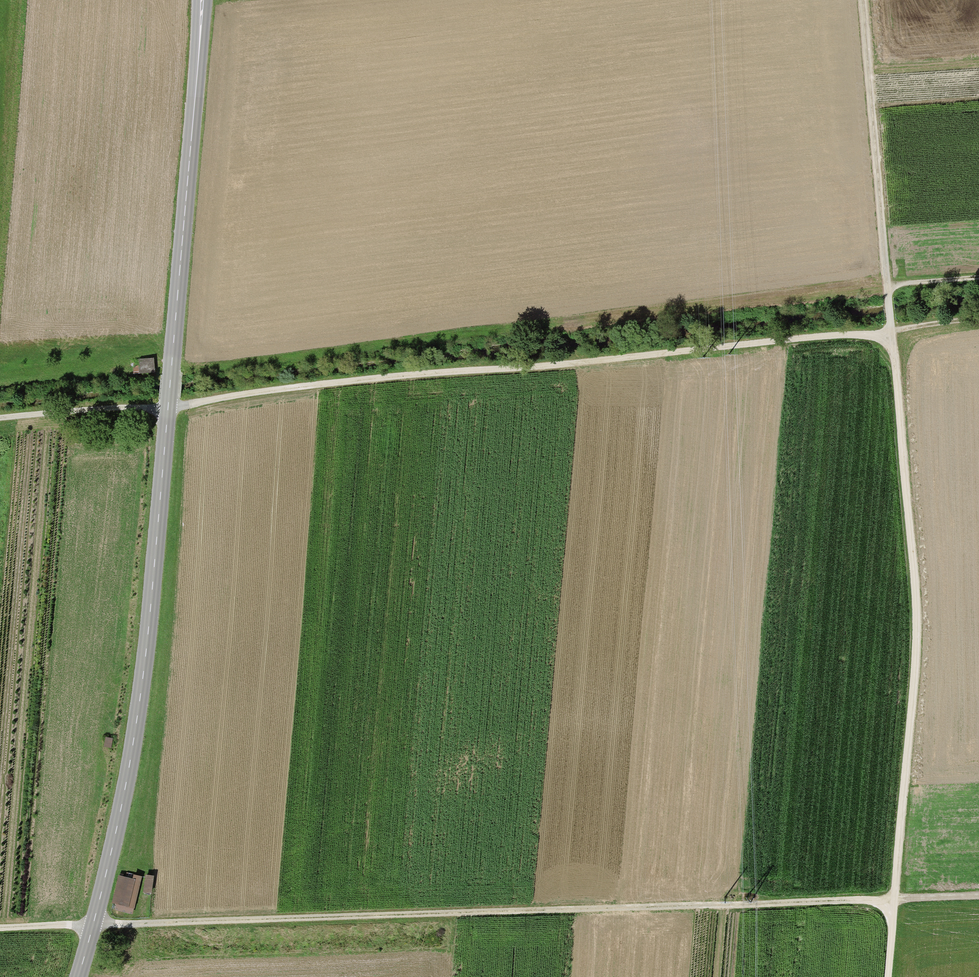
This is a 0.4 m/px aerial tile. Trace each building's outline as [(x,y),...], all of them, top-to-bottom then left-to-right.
[(152,358),(131,360),(133,372),(153,370),(152,358)] [(153,875),(146,874),(143,890),(150,891),(153,875)] [(120,876),(112,907),(130,912),(139,877),(134,875),(133,880),(120,876)]
